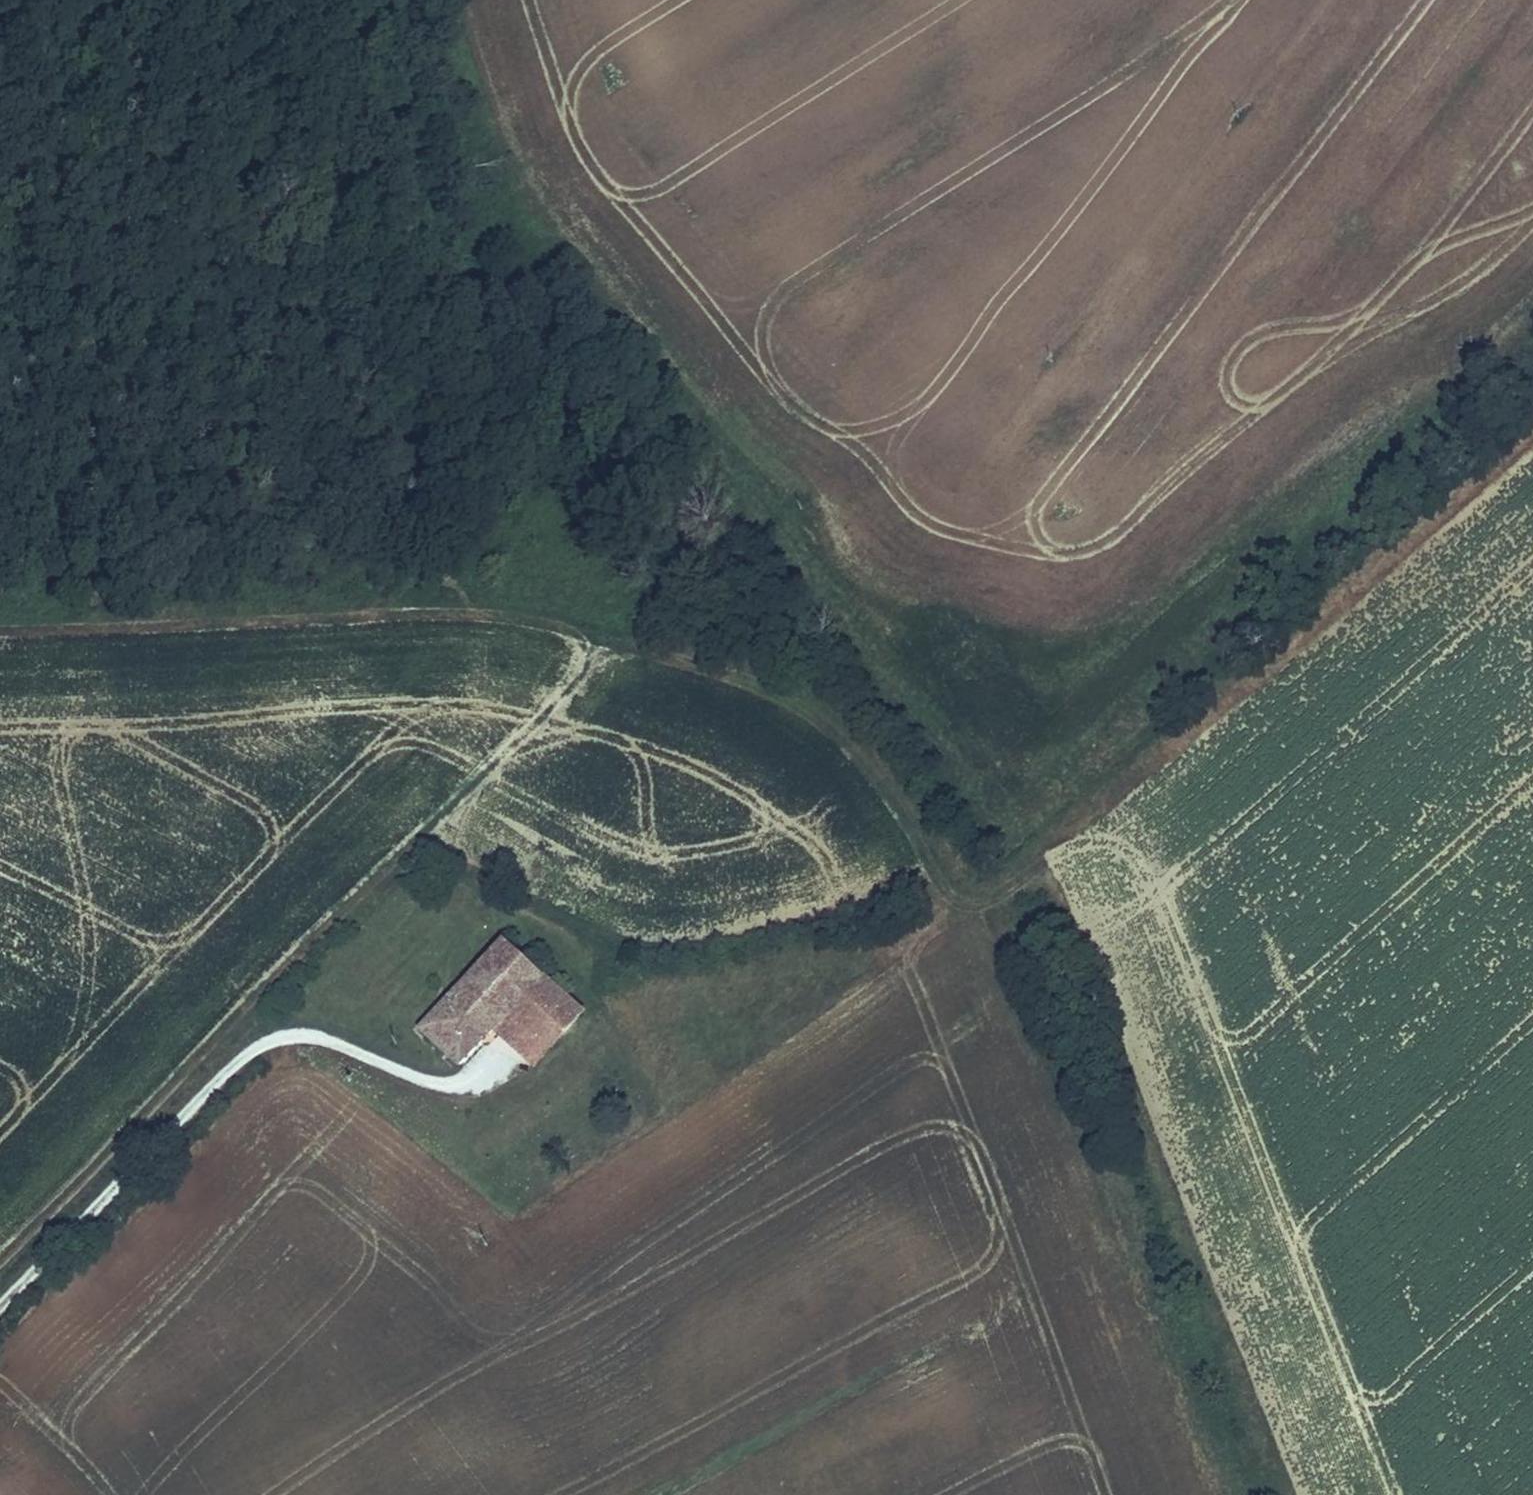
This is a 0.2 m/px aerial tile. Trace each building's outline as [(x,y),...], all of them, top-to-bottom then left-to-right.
[(462,1071),(497,1035),(552,980),(506,938),(416,1030),(462,1071)] [(591,1016),(552,980),(497,1035),(536,1071),(591,1016)]
